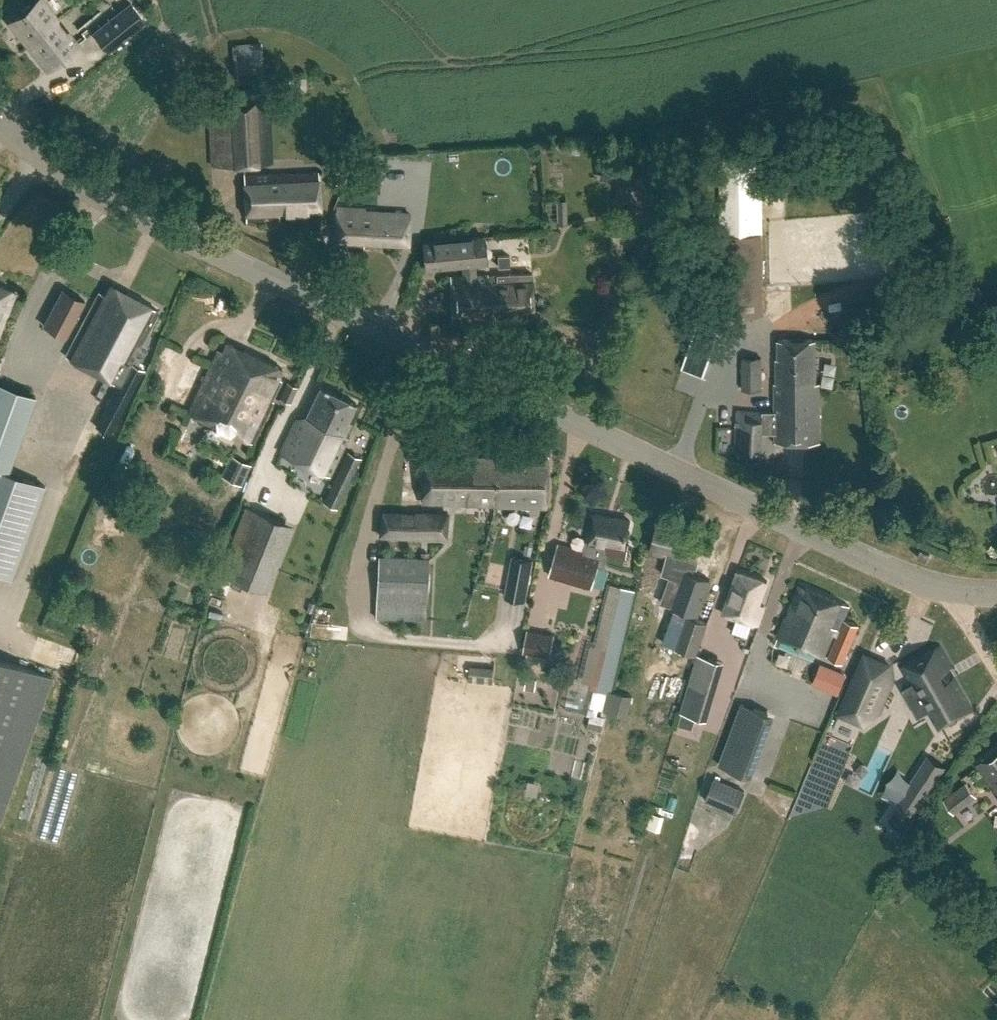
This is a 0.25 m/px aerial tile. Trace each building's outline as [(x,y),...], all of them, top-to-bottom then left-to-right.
[(48,69),(78,45),(43,0),(35,0),(9,21),(48,69)] [(92,32),(108,52),(145,22),(129,2),(92,32)] [(253,66),(254,38),(228,37),(226,65),(253,66)] [(255,101),(254,90),(236,91),(236,102),(209,103),(212,166),(244,164),(247,221),(279,219),(278,211),(321,209),(319,178),(318,178),(317,171),(261,174),(261,162),(273,162),(270,100),(255,101)] [(356,191),(380,192),(381,165),(358,164),(356,191)] [(764,314),(763,232),(762,193),(718,194),(719,234),(716,234),(720,314),(724,314),(764,314)] [(409,243),(409,214),(364,212),(364,209),(336,208),(335,246),(363,247),(364,242),(409,243)] [(475,276),(474,263),(475,263),(473,238),(423,242),(425,268),(464,264),(464,276),(451,277),(453,320),(494,318),(494,311),(533,309),(532,273),(475,276)] [(158,311),(110,285),(104,297),(100,295),(66,358),(118,386),(97,426),(110,433),(143,371),(136,367),(140,358),(134,355),(158,311)] [(15,292),(0,286),(0,330),(6,315),(7,315),(15,292)] [(84,301),(62,289),(43,325),(65,337),(84,301)] [(816,383),(815,340),(778,340),(778,358),(776,358),(776,383),(775,383),(775,412),(775,429),(775,441),(821,441),(821,383),(816,383)] [(283,369),(227,343),(224,351),(219,349),(189,412),(254,443),(273,402),(270,401),(281,380),(279,379),(283,369)] [(742,389),(762,389),(762,357),(741,357),(742,389)] [(291,404),(298,387),(287,382),(279,398),(291,404)] [(35,396),(0,383),(0,573),(11,577),(44,486),(8,472),(35,396)] [(331,474),(348,437),(345,436),(351,422),(348,420),(356,405),(320,388),(306,416),(296,419),(281,450),(331,474)] [(775,429),(775,412),(763,412),(763,411),(737,409),(735,449),(762,451),(763,429),(775,429)] [(225,449),(213,465),(226,475),(238,459),(225,449)] [(338,506),(361,458),(347,451),(324,500),(338,506)] [(494,505),(496,458),(472,457),(472,454),(424,454),(423,503),(494,505)] [(496,458),(494,505),(546,506),(547,459),(496,458)] [(245,505),(218,572),(267,592),(294,525),(245,505)] [(446,543),(446,538),(447,512),(378,510),(378,540),(421,542),(420,557),(378,555),(376,618),(425,620),(429,542),(446,543)] [(626,556),(628,543),(625,542),(629,519),(591,512),(584,549),(557,542),(548,574),(590,586),(597,563),(603,565),(605,553),(626,556)] [(650,551),(667,556),(662,575),(683,583),(676,604),(700,612),(712,580),(688,572),(689,566),(697,568),(705,539),(674,530),(657,526),(650,551)] [(920,549),(917,556),(925,560),(928,552),(920,549)] [(525,601),(533,559),(512,556),(505,597),(525,601)] [(757,626),(764,606),(759,604),(767,581),(738,570),(723,613),(757,626)] [(606,711),(611,690),(610,690),(635,589),(607,582),(594,641),(587,639),(577,679),(591,682),(594,684),(593,687),(594,687),(590,706),(604,711),(606,711)] [(842,662),(858,625),(843,619),(848,605),(800,585),(779,635),(825,655),(834,633),(838,635),(829,656),(842,662)] [(674,611),(663,643),(696,654),(707,622),(674,611)] [(547,655),(552,633),(525,627),(520,650),(547,655)] [(903,688),(902,688),(910,703),(911,702),(910,702),(921,695),(939,727),(971,708),(953,677),(949,680),(944,671),(951,667),(939,645),(901,667),(911,684),(903,689),(903,688)] [(692,674),(712,680),(718,660),(698,654),(692,674)] [(864,654),(839,713),(863,723),(877,713),(891,682),(889,664),(864,654)] [(55,675),(0,656),(0,827),(1,827),(55,675)] [(493,683),(494,667),(470,665),(469,681),(493,683)] [(821,666),(815,682),(839,692),(845,676),(821,666)] [(534,691),(537,677),(526,676),(524,689),(534,691)] [(611,690),(606,711),(628,716),(633,695),(611,690)] [(736,719),(761,728),(766,713),(742,703),(736,719)] [(888,715),(900,735),(916,725),(904,705),(888,715)] [(681,711),(677,725),(692,730),(696,716),(681,711)] [(604,717),(591,713),(588,727),(601,730),(604,717)] [(506,719),(506,742),(532,743),(533,719),(506,719)] [(978,764),(996,788),(996,749),(978,764)] [(916,782),(900,807),(913,816),(945,766),(928,755),(912,779),(916,782)] [(744,791),(714,778),(705,800),(735,813),(744,791)] [(954,814),(976,797),(965,783),(943,800),(954,814)]
